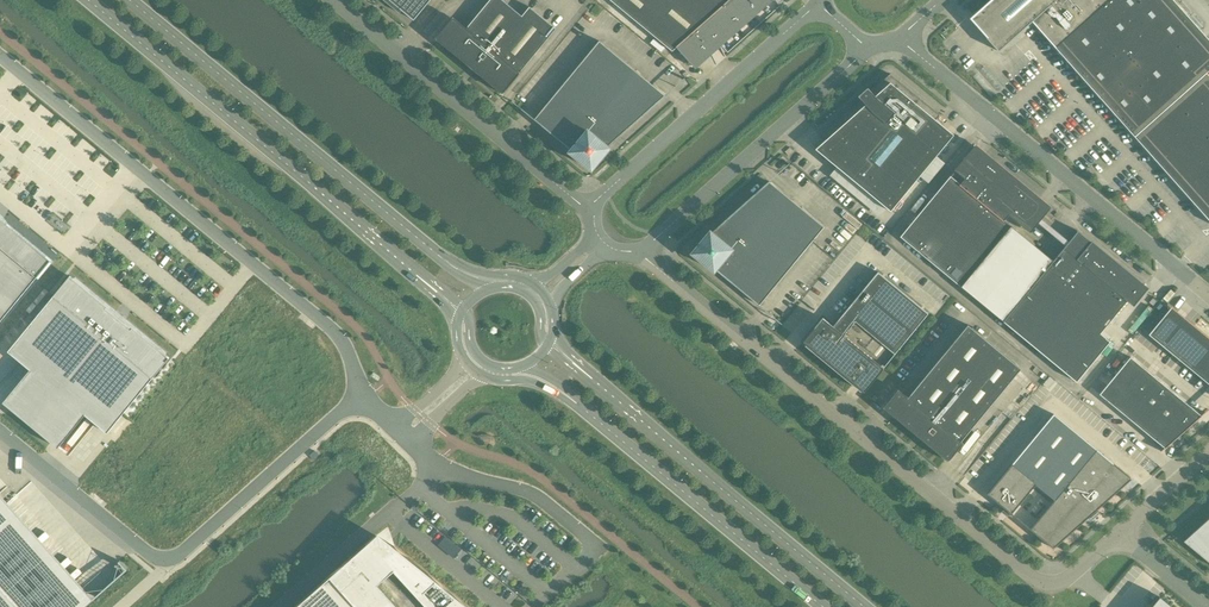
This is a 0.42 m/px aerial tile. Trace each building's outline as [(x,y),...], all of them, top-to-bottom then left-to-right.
[(400,8),(414,20),(431,0),(390,0),(400,8)] [(467,28),(453,17),(438,36),(473,64),(472,67),(474,69),(476,68),(478,69),(476,71),(503,93),(520,73),(519,72),(521,70),(521,71),(556,29),(529,7),(522,16),(503,0),(489,0),(467,28)] [(672,51),(677,47),(696,69),(774,0),(610,0),(672,51)] [(977,13),(970,19),(998,51),(1032,21),(1208,220),(1208,76),(1206,73),(1208,70),(1208,40),(1173,0),(991,0),(983,7),(977,13)] [(598,40),(533,119),(567,147),(564,151),(589,171),(610,147),(608,146),(665,95),(598,40)] [(827,139),(816,149),(891,211),(954,134),(936,120),(940,115),(891,74),(871,91),(868,87),(858,96),(862,99),(822,134),(827,139)] [(955,170),(965,178),(960,184),(950,176),(900,236),(961,286),(1009,228),(1011,226),(1004,220),(1009,215),(1029,232),(1038,222),(1039,223),(1040,224),(1041,224),(1042,224),(1043,224),(1044,223),(1045,223),(1045,222),(1045,221),(1045,220),(1045,219),(1044,218),(1044,217),(1043,217),(1042,217),(1048,208),(1037,199),(999,168),(999,167),(1000,167),(1000,166),(999,165),(999,164),(998,164),(997,164),(996,164),(995,164),(974,147),(955,170)] [(712,273),(715,270),(754,300),(760,305),(824,227),(769,182),(762,189),(761,188),(711,231),(708,227),(687,252),(712,273)] [(51,260),(8,224),(7,225),(0,219),(0,323),(51,260)] [(1023,239),(1009,228),(961,286),(1003,321),(1052,263),(1023,239)] [(1148,288),(1142,284),(1077,230),(1076,230),(1077,231),(1052,263),(1003,321),(1076,381),(1110,342),(1099,333),(1127,300),(1133,306),(1148,288)] [(833,326),(823,318),(803,342),(864,392),(884,368),(883,368),(928,313),(878,272),(833,326)] [(30,369),(3,402),(58,448),(85,415),(107,433),(169,358),(132,327),(131,329),(106,308),(107,306),(70,276),(8,351),(30,369)] [(1154,297),(1149,302),(1154,306),(1158,301),(1154,297)] [(1171,307),(1149,334),(1208,383),(1208,337),(1172,306),(1171,307)] [(968,324),(908,397),(898,389),(883,407),(894,417),(948,461),(963,443),(961,441),(1021,368),(968,324)] [(1202,415),(1201,414),(1130,356),(1116,374),(1184,431),(1202,415)] [(1184,431),(1116,374),(1107,384),(1100,393),(1165,448),(1184,431)] [(1048,376),(1042,384),(1047,388),(1053,380),(1048,376)] [(1045,491),(1087,441),(1054,413),(988,493),(996,500),(1012,514),(1013,513),(1012,512),(1036,484),(1045,491)] [(1087,441),(1045,491),(1055,499),(1031,528),(1030,528),(1054,548),(1132,478),(1087,441)] [(1184,541),(1208,562),(1208,518),(1184,541)] [(2,532),(0,529),(0,606),(69,606),(2,532)] [(398,549),(372,542),(298,606),(468,606),(398,549)] [(1159,596),(1151,606),(1172,606),(1159,596)]
